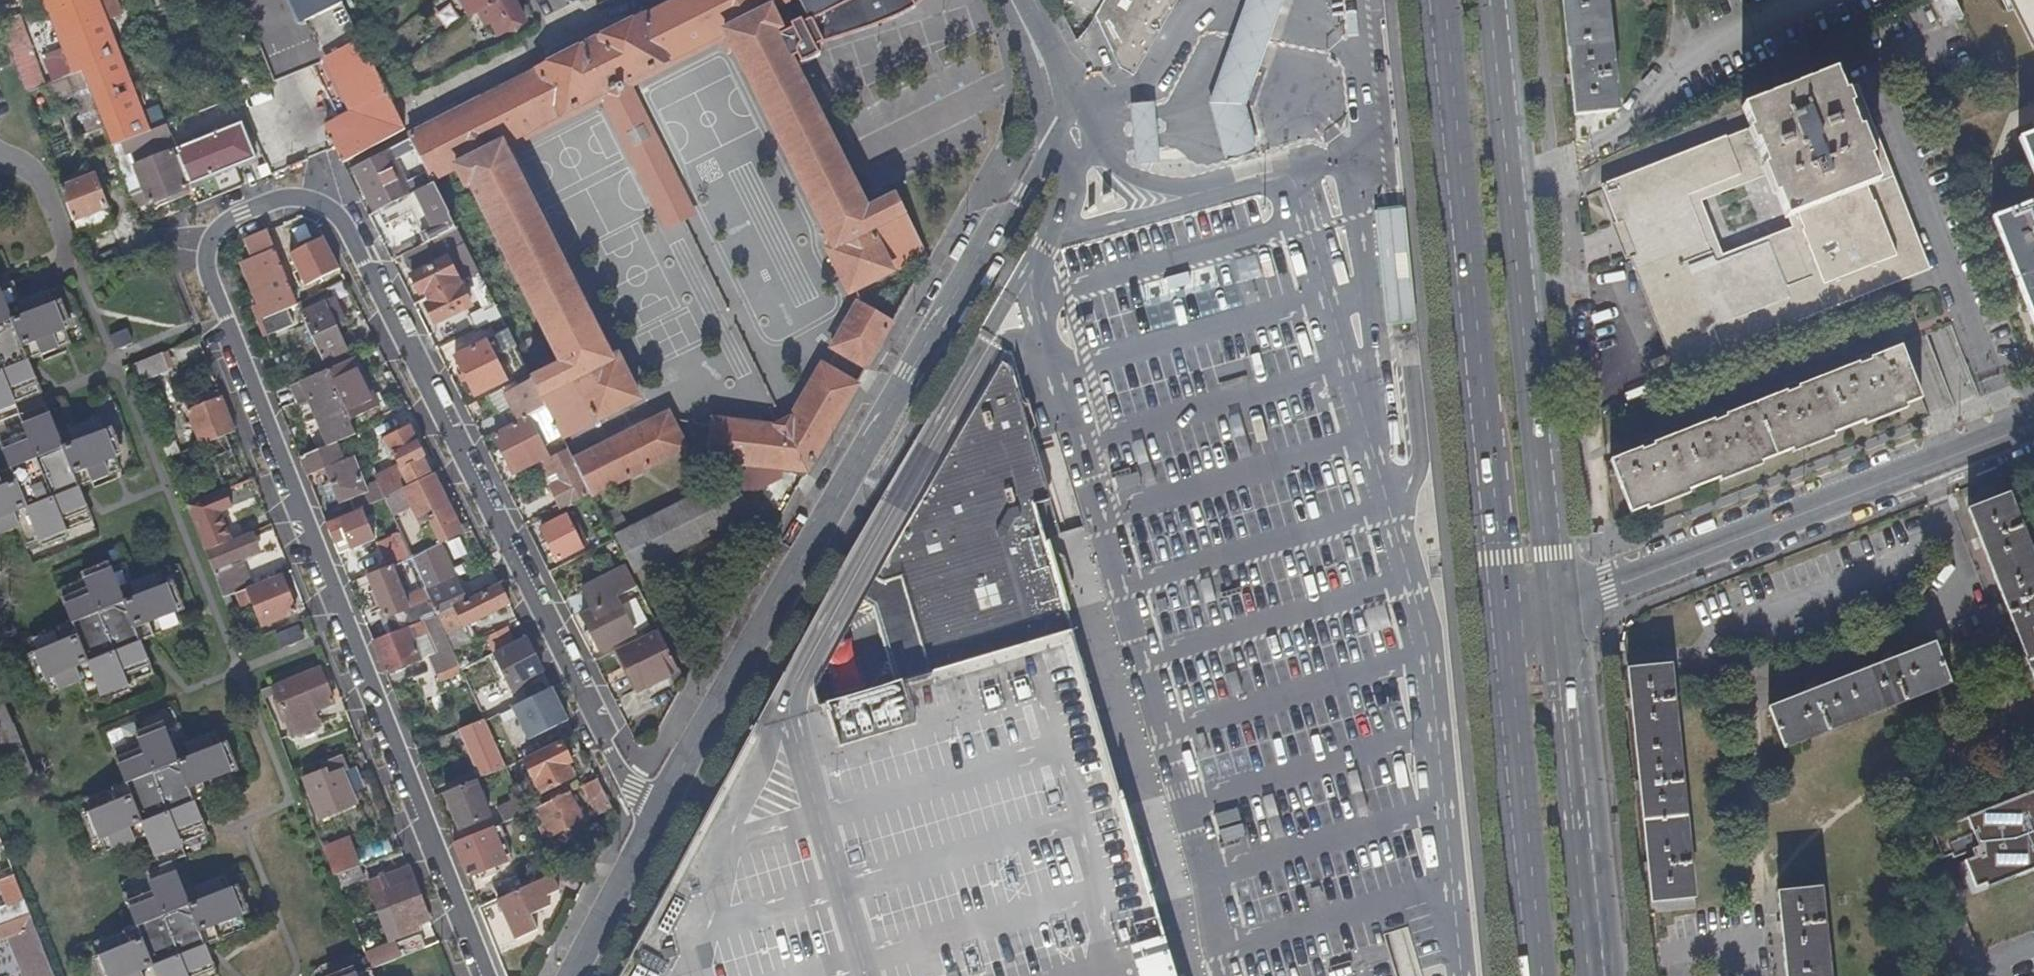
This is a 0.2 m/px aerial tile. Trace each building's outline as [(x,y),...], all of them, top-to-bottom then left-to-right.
[(25,0),(0,0),(0,10),(25,0)] [(99,0),(47,0),(74,72),(80,70),(110,147),(119,143),(149,131),(100,2),(99,0)] [(338,0),(304,0),(318,28),(345,14),(338,0)] [(650,15),(642,19),(640,17),(595,40),(586,40),(581,48),(535,71),(535,72),(407,136),(408,138),(431,182),(443,174),(455,168),(464,186),(470,183),(560,363),(531,379),(544,406),(561,438),(637,399),(613,352),(608,354),(503,144),(603,94),(660,208),(679,199),(623,84),(722,34),(828,244),(823,248),(846,295),(923,255),(893,196),(864,210),(790,62),(796,59),(801,67),(818,59),(814,50),(819,49),(806,25),(804,26),(802,23),(787,30),(789,33),(778,38),(775,32),(779,30),(770,10),(790,0),(680,0),(650,15)] [(465,15),(474,11),(481,25),(488,21),(495,35),(521,22),(509,0),(458,0),(465,15)] [(806,25),(819,49),(848,39),(887,25),(903,17),(911,11),(910,4),(911,0),(794,0),(806,25)] [(1093,15),(1113,58),(1147,0),(1102,0),(1093,15)] [(1113,58),(1116,65),(1131,75),(1174,0),(1147,0),(1113,58)] [(1210,106),(1227,164),(1257,156),(1247,107),(1286,0),(1249,0),(1210,106)] [(1572,114),(1616,109),(1604,0),(1560,0),(1572,114)] [(1951,0),(1929,0),(1940,23),(1958,15),(1951,0)] [(328,40),(352,27),(345,14),(318,28),(325,42),(328,40)] [(18,90),(40,85),(24,18),(2,24),(18,90)] [(390,102),(389,101),(362,47),(352,27),(328,40),(361,105),(364,104),(368,113),(390,102)] [(1738,107),(1746,127),(1761,165),(1781,218),(1793,214),(1798,225),(1785,230),(1811,295),(1907,258),(1841,90),(1833,70),(1738,107)] [(1856,84),(1841,90),(1907,258),(1811,295),(1785,230),(1765,238),(1766,240),(1798,320),(1928,269),(1856,84)] [(256,88),(231,98),(224,101),(232,122),(264,108),(256,88)] [(232,122),(224,101),(209,107),(218,128),(232,122)] [(405,131),(390,102),(368,113),(325,134),(333,148),(340,163),(405,131)] [(2033,121),(2033,103),(2008,111),(2014,128),(2033,121)] [(1153,106),(1130,108),(1135,169),(1160,166),(1153,106)] [(218,128),(209,107),(192,113),(165,125),(175,149),(197,202),(242,185),(235,165),(255,156),(241,123),(220,131),(218,128)] [(165,125),(149,131),(119,143),(110,147),(130,196),(144,191),(149,203),(186,187),(172,150),(175,149),(165,125)] [(1761,165),(1746,127),(1725,136),(1739,174),(1761,165)] [(2018,139),(2033,180),(2033,133),(2018,139)] [(1739,174),(1725,136),(1724,134),(1598,184),(1614,224),(1687,195),(1739,174)] [(431,182),(408,138),(397,144),(419,188),(431,182)] [(297,150),(283,155),(288,167),(302,161),(297,150)] [(382,152),(356,166),(378,210),(404,196),(382,152)] [(91,173),(58,186),(71,220),(103,207),(105,207),(91,173)] [(404,196),(378,210),(384,223),(419,205),(432,227),(419,234),(424,243),(427,242),(445,232),(455,228),(431,182),(419,188),(404,196)] [(1687,195),(1614,224),(1627,257),(1634,255),(1700,228),(1687,195)] [(2033,332),(2033,200),(1990,217),(2033,332)] [(1414,320),(1402,203),(1371,206),(1383,323),(1414,320)] [(103,207),(71,220),(78,238),(110,225),(103,207)] [(455,228),(445,232),(452,245),(461,240),(455,228)] [(1679,367),(1798,320),(1766,240),(1713,260),(1700,228),(1634,255),(1679,367)] [(297,303),(264,229),(244,238),(251,258),(240,263),(258,305),(252,307),(257,319),(284,308),(297,303)] [(322,235),(285,249),(299,287),(337,273),(322,235)] [(424,243),(401,255),(408,269),(434,255),(427,242),(424,243)] [(1634,255),(1627,257),(1671,370),(1679,367),(1634,255)] [(424,289),(427,296),(457,280),(445,257),(411,274),(420,291),(424,289)] [(469,316),(475,329),(499,316),(476,271),(465,276),(482,308),(469,316)] [(457,280),(427,296),(430,301),(425,304),(435,322),(470,304),(457,280)] [(19,403),(52,390),(40,358),(69,347),(47,294),(19,304),(12,283),(0,288),(0,411),(19,403)] [(332,299),(302,313),(322,358),(344,348),(334,326),(343,322),(332,299)] [(865,368),(892,322),(854,302),(828,348),(865,368)] [(284,308),(257,319),(265,336),(291,325),(284,308)] [(124,327),(107,336),(115,349),(131,341),(124,327)] [(475,396),(507,379),(486,340),(455,356),(475,396)] [(1898,347),(1608,460),(1627,513),(1917,399),(1898,347)] [(168,368),(161,351),(129,364),(136,381),(168,368)] [(378,408),(355,356),(327,370),(349,421),(378,408)] [(753,724),(657,902),(617,975),(1172,975),(1034,497),(1050,493),(1014,361),(999,362),(878,571),(886,578),(903,573),(932,669),(787,714),(753,724)] [(707,460),(806,472),(854,387),(819,365),(789,418),(780,426),(773,427),(713,420),(707,460)] [(327,370),(301,380),(328,445),(337,442),(355,434),(349,421),(327,370)] [(503,393),(516,420),(544,406),(531,379),(503,393)] [(192,447),(233,430),(220,395),(207,400),(205,395),(183,404),(197,437),(190,440),(192,447)] [(23,414),(26,425),(0,436),(0,445),(9,470),(0,473),(0,536),(17,529),(25,550),(92,525),(80,492),(120,475),(100,423),(70,433),(58,401),(23,414)] [(0,411),(0,423),(23,414),(19,403),(0,411)] [(671,407),(572,459),(591,496),(691,445),(671,407)] [(544,453),(526,419),(495,435),(513,469),(544,453)] [(378,483),(384,497),(426,476),(418,458),(421,455),(407,427),(384,439),(400,471),(378,483)] [(158,436),(167,457),(177,453),(168,432),(158,436)] [(328,445),(298,457),(305,475),(324,467),(338,502),(367,490),(353,457),(344,461),(337,442),(328,445)] [(563,452),(544,462),(550,473),(554,471),(559,480),(553,483),(560,496),(565,492),(570,502),(584,495),(563,452)] [(535,467),(504,483),(508,493),(539,477),(535,467)] [(426,476),(384,497),(392,515),(411,505),(420,522),(426,519),(438,543),(460,532),(431,473),(426,476)] [(749,512),(731,477),(619,536),(636,571),(749,512)] [(2033,686),(2033,568),(2001,483),(1977,492),(1980,502),(1964,509),(2033,686)] [(185,503),(204,549),(231,539),(219,509),(231,504),(225,488),(185,503)] [(361,510),(325,524),(337,553),(373,538),(361,510)] [(582,548),(566,515),(541,528),(557,561),(582,548)] [(411,557),(397,526),(391,529),(394,535),(378,542),(388,566),(390,565),(411,557)] [(594,532),(600,545),(612,539),(606,526),(594,532)] [(205,552),(223,596),(246,587),(250,585),(238,557),(257,549),(250,533),(205,552)] [(463,546),(450,552),(459,570),(471,564),(463,546)] [(438,560),(417,569),(425,588),(446,578),(438,560)] [(388,566),(366,575),(391,633),(417,623),(390,565),(388,566)] [(593,605),(621,591),(635,583),(626,566),(584,587),(593,605)] [(135,585),(128,567),(62,595),(74,627),(32,644),(53,697),(83,686),(90,705),(155,678),(143,645),(183,629),(161,575),(135,585)] [(250,585),(246,587),(260,624),(294,611),(279,574),(250,585)] [(425,588),(437,615),(453,607),(466,600),(454,575),(446,578),(425,588)] [(466,600),(453,607),(463,625),(507,602),(498,584),(478,594),(466,600)] [(593,605),(581,611),(599,649),(617,639),(610,625),(624,618),(614,598),(622,594),(621,591),(593,605)] [(391,633),(372,641),(385,673),(423,657),(433,678),(461,668),(437,615),(417,623),(391,633)] [(297,624),(274,631),(278,646),(302,639),(297,624)] [(507,626),(484,636),(490,649),(512,639),(507,626)] [(657,628),(619,647),(639,686),(670,670),(676,682),(683,678),(657,628)] [(524,635),(493,652),(511,686),(542,670),(524,635)] [(1932,644),(1767,709),(1783,748),(1949,683),(1932,644)] [(291,731),(320,719),(315,706),(335,698),(323,663),(273,683),(278,697),(276,698),(277,702),(275,703),(282,720),(286,718),(291,731)] [(1627,670),(1650,902),(1653,902),(1654,910),(1691,906),(1668,666),(1627,670)] [(553,686),(512,705),(528,739),(569,720),(553,686)] [(206,948),(247,930),(226,876),(199,887),(187,856),(201,849),(197,838),(222,826),(210,793),(251,776),(231,723),(201,734),(194,718),(128,744),(140,776),(101,793),(122,845),(148,836),(160,867),(145,873),(148,883),(125,894),(138,927),(100,943),(97,944),(109,975),(216,975),(206,948)] [(483,719),(460,729),(480,777),(505,767),(483,719)] [(569,761),(560,744),(526,761),(542,792),(571,776),(565,764),(569,761)] [(347,768),(342,755),(320,765),(323,773),(302,781),(317,819),(353,805),(340,771),(347,768)] [(597,814),(611,805),(598,779),(582,786),(597,814)] [(473,780),(444,792),(459,829),(479,820),(478,815),(487,811),(473,780)] [(1927,829),(1939,858),(1948,854),(1950,858),(1960,856),(1972,887),(1986,887),(2033,867),(2033,789),(1927,829)] [(582,818),(568,791),(536,808),(550,836),(582,818)] [(526,814),(517,793),(508,797),(511,804),(498,809),(504,823),(526,814)] [(502,824),(453,842),(468,878),(486,871),(488,878),(498,873),(495,867),(509,861),(507,857),(514,854),(502,824)] [(333,875),(359,865),(348,836),(322,846),(333,875)] [(333,875),(338,887),(363,876),(359,865),(333,875)] [(378,878),(388,907),(419,895),(412,878),(395,885),(390,874),(378,878)] [(493,885),(498,899),(521,889),(516,875),(493,885)] [(498,899),(496,899),(513,938),(535,928),(530,914),(549,906),(545,895),(557,890),(552,875),(521,889),(498,899)] [(1819,887),(1776,892),(1785,975),(1828,975),(1819,887)] [(1971,949),(2033,924),(2033,892),(1932,932),(1948,975),(1981,975),(1971,949)] [(414,926),(429,920),(419,895),(388,907),(400,937),(416,930),(414,926)] [(0,908),(0,924),(3,923),(28,912),(22,899),(0,908)] [(32,923),(28,912),(3,923),(0,924),(0,937),(32,923)] [(371,969),(423,947),(418,934),(366,955),(370,966),(371,969)] [(19,953),(25,968),(46,960),(40,943),(19,953)] [(371,969),(370,966),(345,975),(374,975),(371,969)]
